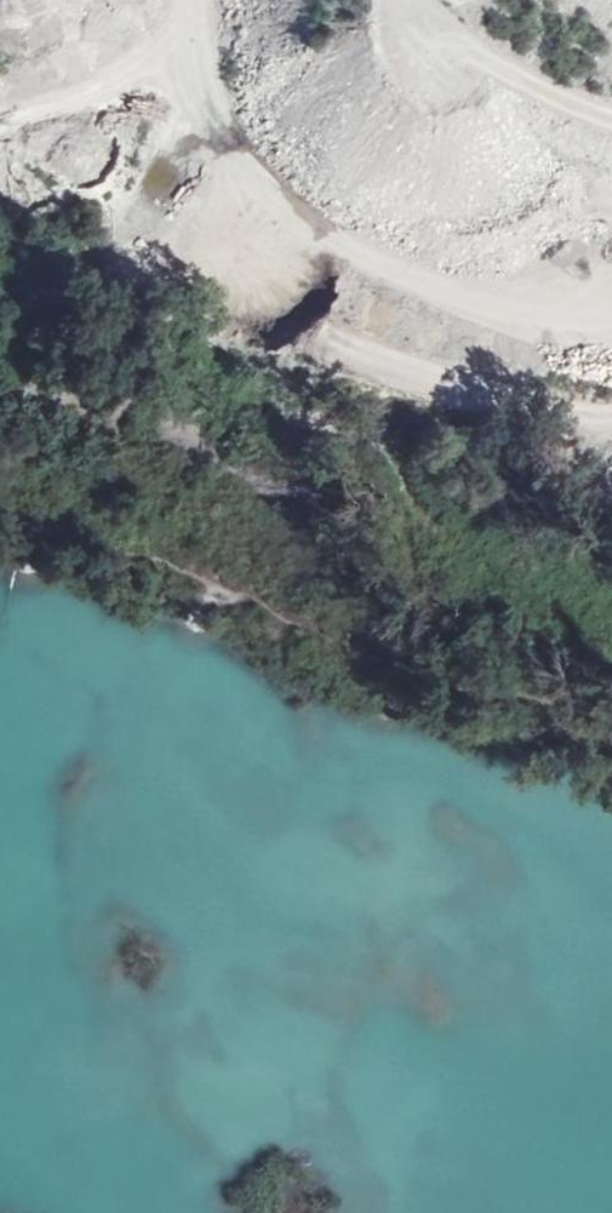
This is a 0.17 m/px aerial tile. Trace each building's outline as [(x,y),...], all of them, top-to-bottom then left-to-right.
[(560,397),(567,421),(610,407),(602,383),(560,397)]
